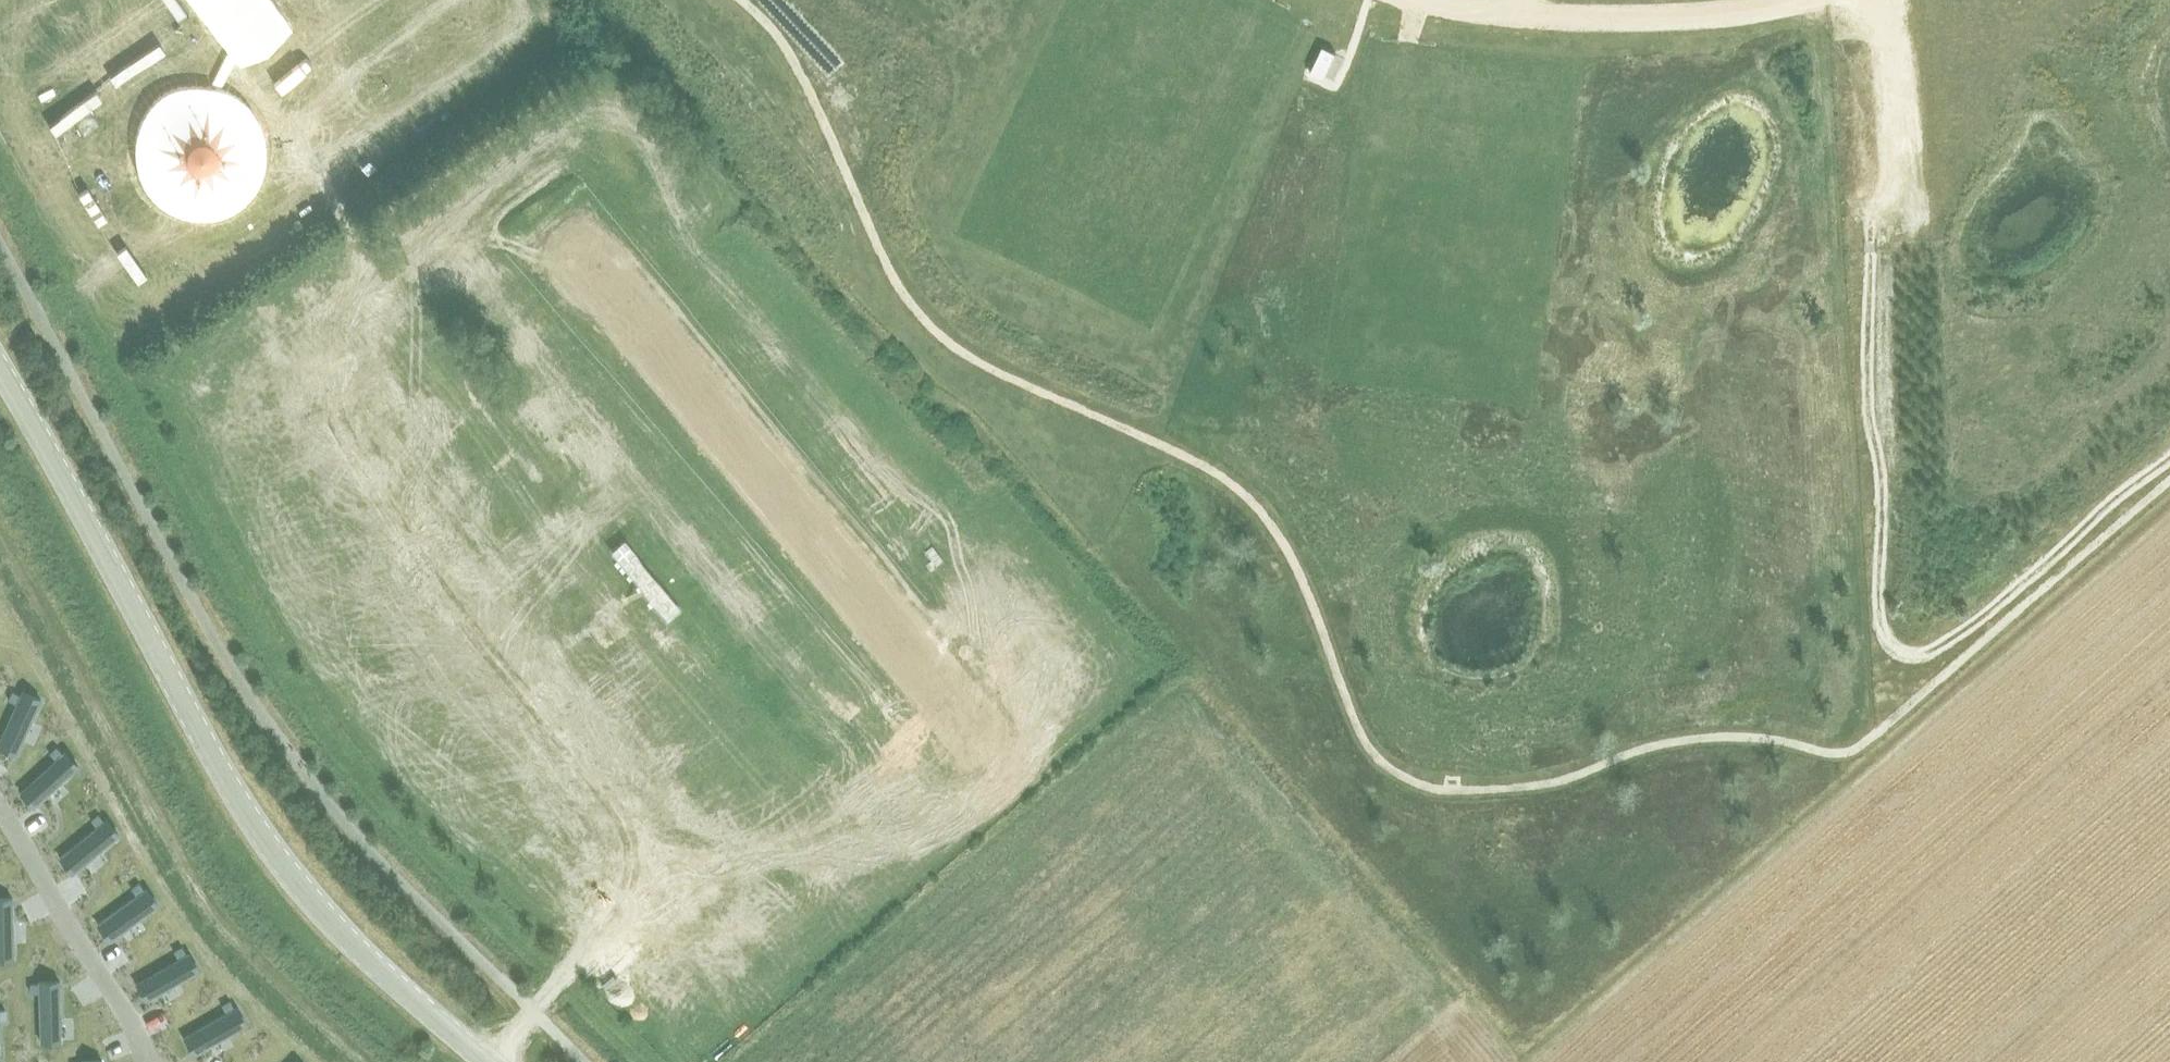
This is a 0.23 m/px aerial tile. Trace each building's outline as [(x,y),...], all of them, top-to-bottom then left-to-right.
[(1321,46),(1309,71),(1323,77),(1335,53),(1321,46)] [(15,701),(1,733),(19,741),(39,697),(20,689),(18,693),(11,690),(7,698),(15,701)] [(54,758),(27,783),(41,798),(77,765),(63,750),(61,751),(55,745),(49,751),(54,758)] [(95,825),(67,848),(80,864),(117,833),(104,817),(102,819),(97,812),(90,818),(95,825)] [(135,893),(105,916),(117,932),(157,903),(144,887),(143,888),(138,881),(130,887),(135,893)] [(12,945),(11,896),(0,896),(0,945),(12,945)] [(177,956),(145,974),(155,992),(197,968),(187,950),(185,951),(181,944),(173,949),(177,956)] [(38,982),(29,982),(30,991),(38,991),(39,1028),(59,1027),(59,979),(38,979),(38,982)] [(225,1011),(192,1029),(202,1047),(245,1023),(235,1005),(233,1006),(229,999),(221,1003),(225,1011)]
